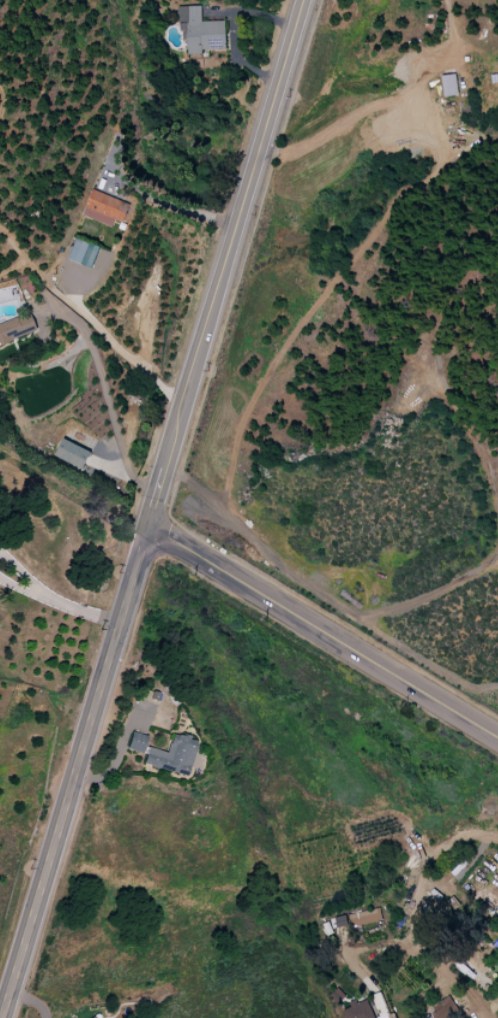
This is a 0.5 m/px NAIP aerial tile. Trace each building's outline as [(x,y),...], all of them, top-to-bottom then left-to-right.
[(225,20),(202,21),(201,5),(178,6),(178,22),(187,22),(188,54),(202,54),(202,49),(226,49),(225,20)] [(442,75),(444,96),(458,94),(456,74),(442,75)] [(131,204),(92,189),(82,214),(112,227),(115,219),(123,223),(131,204)] [(102,248),(76,237),(68,258),(94,269),(102,248)] [(38,331),(31,312),(0,324),(0,345),(38,331)] [(91,451),(63,438),(55,455),(83,469),(91,451)] [(124,749),(141,754),(146,738),(130,733),(124,749)] [(186,776),(196,741),(170,734),(165,752),(146,747),(141,765),(186,776)] [(382,921),(380,907),(347,914),(347,915),(334,917),(336,928),(350,925),(351,927),(382,921)] [(450,995),(426,1008),(432,1017),(444,1017),(458,1010),(450,995)] [(346,1017),(375,1017),(367,997),(349,1004),(350,1006),(342,1010),(346,1017)]
